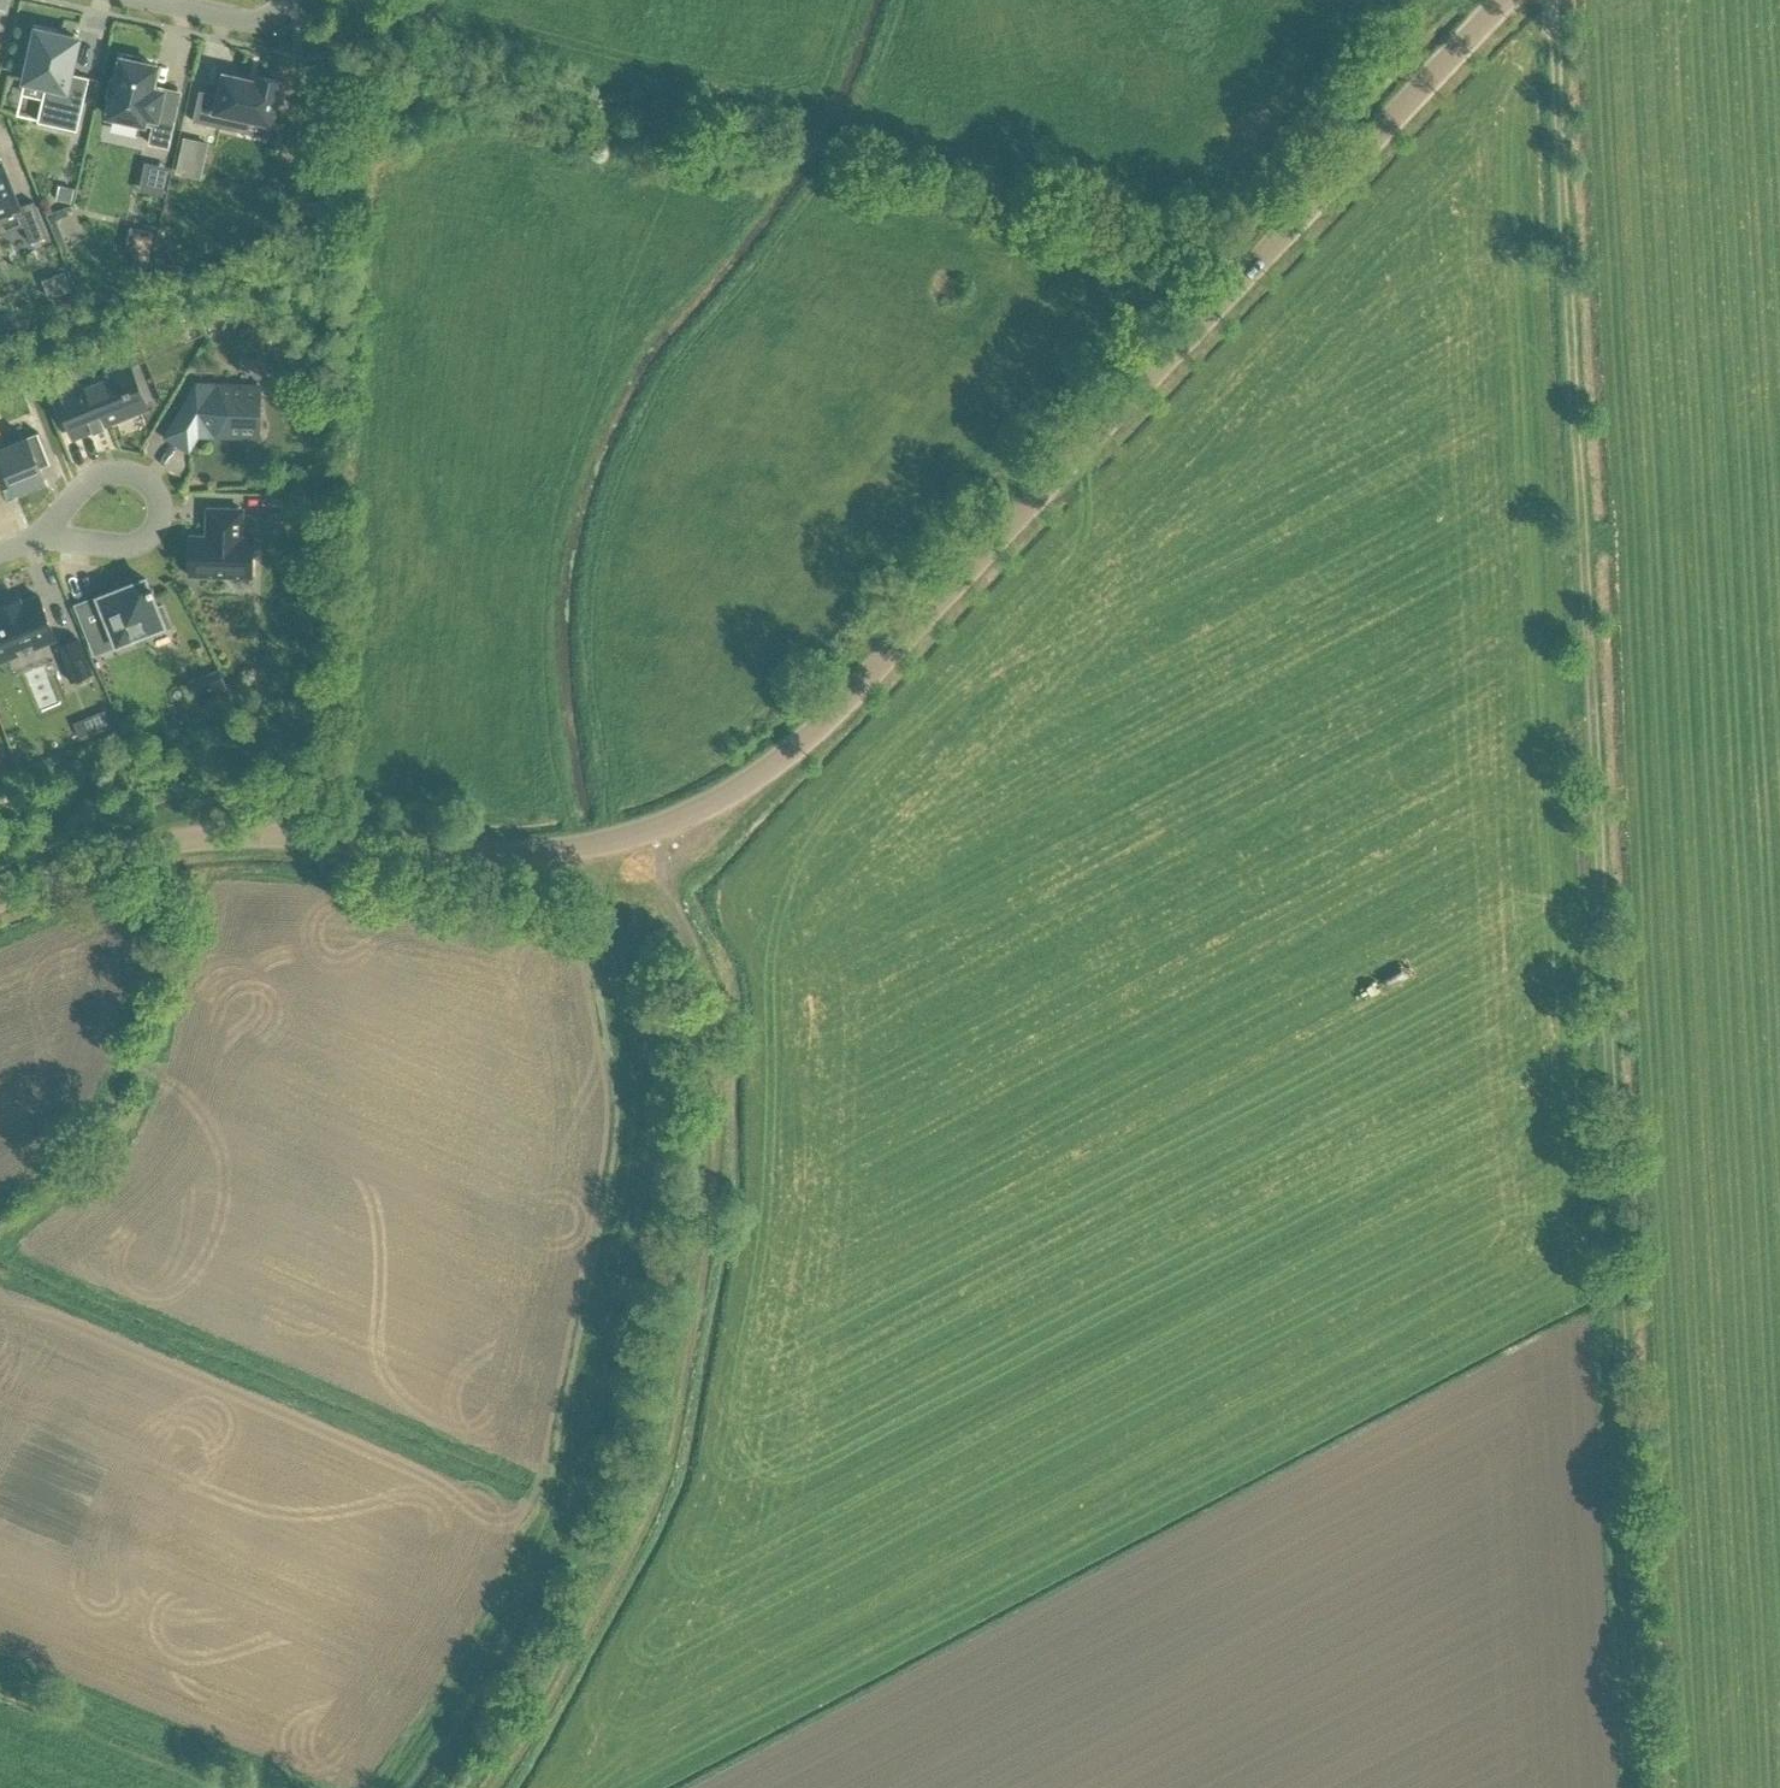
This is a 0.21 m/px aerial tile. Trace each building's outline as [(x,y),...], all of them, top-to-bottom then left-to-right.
[(32,32),(28,50),(31,51),(24,80),(46,85),(37,121),(77,130),(89,77),(70,73),(78,38),(36,28),(35,33),(32,32)] [(163,90),(152,88),(157,65),(140,61),(141,56),(125,53),(123,57),(121,57),(116,79),(111,78),(107,96),(112,98),(108,115),(144,123),(145,120),(154,122),(149,143),(168,147),(177,109),(160,106),(163,90)] [(200,90),(193,120),(238,130),(241,116),(271,123),(281,81),(259,76),(258,80),(223,73),(219,94),(200,90)] [(200,177),(207,143),(187,138),(179,173),(200,177)] [(23,221),(29,238),(46,232),(32,197),(16,203),(0,162),(0,230),(23,221)] [(164,190),(168,176),(158,174),(159,169),(152,167),(148,187),(164,190)] [(71,202),(74,188),(60,184),(56,199),(71,202)] [(146,269),(149,254),(135,251),(132,266),(146,269)] [(73,367),(53,375),(64,402),(62,402),(75,433),(91,426),(93,432),(105,427),(103,421),(135,408),(129,392),(132,391),(129,386),(127,387),(120,371),(82,387),(73,367)] [(197,384),(167,434),(184,445),(201,416),(216,424),(216,427),(258,429),(259,386),(197,384)] [(10,479),(15,492),(45,480),(40,467),(51,462),(38,431),(6,444),(0,429),(0,483),(10,479)] [(236,502),(201,506),(204,534),(187,536),(191,574),(256,567),(252,529),(239,530),(236,502)] [(282,522),(283,512),(268,511),(268,522),(282,522)] [(120,588),(77,605),(94,648),(115,639),(117,644),(144,633),(145,635),(170,625),(163,605),(157,607),(151,592),(154,591),(152,586),(149,587),(146,578),(140,580),(138,575),(118,582),(120,588)] [(34,645),(56,636),(40,596),(21,603),(18,598),(0,605),(0,658),(17,651),(16,647),(32,641),(34,645)] [(91,673),(77,637),(58,645),(72,680),(91,673)] [(221,671),(207,676),(213,689),(226,684),(221,671)] [(110,723),(105,709),(90,715),(95,729),(110,723)]
